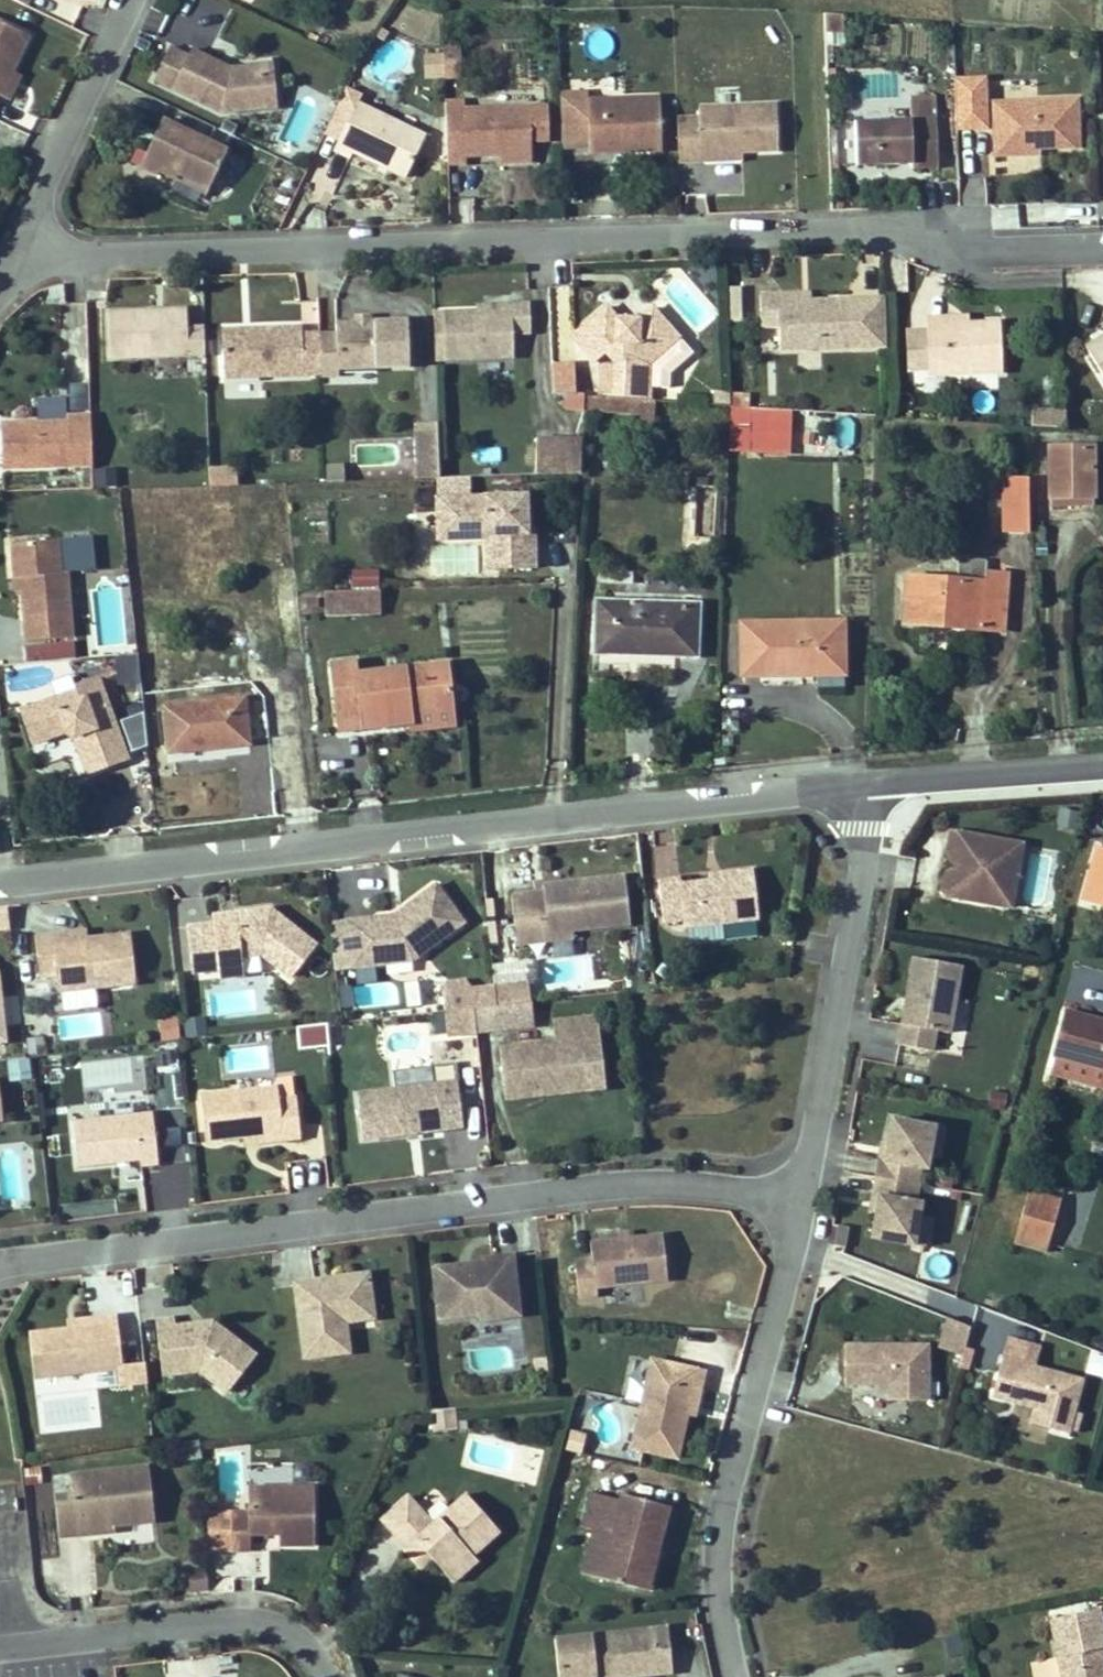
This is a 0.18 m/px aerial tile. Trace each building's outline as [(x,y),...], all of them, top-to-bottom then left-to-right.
[(230,13),(237,0),(206,0),(230,13)] [(368,2),(385,10),(386,7),(375,1),(376,0),(369,0),(368,2)] [(3,25),(11,10),(0,3),(0,24),(3,25)] [(832,22),(809,21),(809,24),(813,27),(814,32),(815,37),(814,38),(832,37),(832,22)] [(172,71),(153,61),(136,93),(201,127),(246,124),(244,91),(209,94),(198,88),(204,79),(175,65),(172,71)] [(426,63),(426,76),(442,75),(442,63),(426,63)] [(427,96),(443,95),(442,75),(426,76),(427,96)] [(211,83),(204,79),(198,88),(209,94),(244,91),(246,124),(259,123),(257,80),(211,83)] [(966,104),(943,104),(944,154),(965,154),(966,104)] [(974,104),(966,104),(965,154),(973,154),(974,104)] [(408,156),(369,137),(341,123),(345,116),(327,106),(303,156),(320,165),(316,173),(330,179),(334,172),(387,198),(408,156)] [(573,163),(574,168),(646,166),(644,115),(572,116),(572,109),(544,110),(546,163),(573,163)] [(979,117),(980,173),(1016,173),(1016,165),(1067,165),(1067,117),(979,117)] [(449,172),(516,170),(516,158),(515,125),(449,128),(448,120),(427,120),(429,183),(449,183),(449,172)] [(722,121),(702,122),(682,122),(682,133),(661,134),(661,176),(686,175),(686,168),(759,166),(758,120),(722,121)] [(532,158),(531,126),(515,125),(516,158),(532,158)] [(211,169),(145,138),(121,185),(137,192),(140,188),(156,196),(160,190),(191,206),(211,169)] [(926,190),(926,138),(841,138),(843,185),(897,185),(897,190),(926,190)] [(188,212),(191,206),(160,190),(156,196),(188,212)] [(316,301),(301,301),(301,323),(316,323),(316,301)] [(65,303),(65,379),(86,379),(86,303),(65,303)] [(769,310),(748,310),(748,340),(768,342),(768,364),(840,363),(877,362),(877,322),(839,322),(839,316),(770,317),(769,310)] [(463,323),(432,324),(433,371),(502,369),(502,347),(519,346),(518,315),(500,315),(500,322),(463,323)] [(587,329),(659,334),(649,319),(635,329),(606,329),(598,320),(587,329)] [(629,411),(637,412),(638,398),(639,376),(672,353),(659,334),(587,329),(563,347),(583,374),(595,366),(603,376),(601,410),(629,411)] [(189,379),(188,350),(174,350),(173,331),(95,335),(96,382),(141,381),(174,379),(189,379)] [(916,348),(917,385),(917,392),(992,390),(992,339),(935,341),(935,334),(916,334),(916,348)] [(1082,351),(1102,384),(1102,339),(1082,351)] [(329,392),(369,391),(400,390),(399,345),(327,347),(327,358),(308,359),(309,397),(309,401),(329,399),(329,392)] [(291,355),(290,348),(212,352),(213,401),(252,399),(309,397),(308,359),(308,355),(291,355)] [(899,386),(917,385),(916,348),(899,349),(899,386)] [(672,353),(639,376),(638,398),(658,399),(659,386),(684,370),(672,353)] [(563,379),(541,379),(542,407),(564,408),(563,379)] [(86,411),(88,382),(68,381),(67,410),(86,411)] [(790,456),(792,408),(730,405),(727,453),(790,456)] [(1064,429),(1065,409),(1030,407),(1028,427),(1064,429)] [(573,409),(573,425),(628,428),(629,411),(601,410),(573,409)] [(637,412),(629,411),(628,428),(628,435),(644,436),(645,412),(637,412)] [(77,434),(52,434),(52,441),(0,442),(0,489),(78,487),(77,434)] [(408,500),(430,499),(429,444),(406,445),(408,500)] [(572,456),(525,459),(526,497),(571,494),(572,456)] [(1091,459),(1047,461),(1049,510),(1070,509),(1070,501),(1092,500),(1091,459)] [(92,469),(94,489),(116,486),(113,466),(92,469)] [(206,467),(206,487),(235,486),(234,466),(206,467)] [(1003,494),(1004,543),(1027,542),(1025,492),(1003,494)] [(1092,500),(1070,501),(1070,509),(1092,508),(1092,500)] [(485,551),(486,584),(529,583),(528,543),(520,543),(519,509),(487,510),(487,515),(477,516),(476,510),(427,512),(428,537),(452,536),(452,545),(476,544),(485,551)] [(452,536),(428,537),(428,556),(477,554),(478,584),(486,584),(485,551),(476,544),(452,545),(452,536)] [(8,594),(15,593),(17,609),(17,614),(67,613),(64,587),(57,588),(54,555),(5,558),(8,594)] [(322,591),(321,615),(377,617),(379,573),(354,572),(353,592),(322,591)] [(905,588),(903,635),(1003,643),(1008,587),(986,586),(986,594),(905,588)] [(15,593),(8,594),(9,609),(17,609),(15,593)] [(17,614),(20,658),(70,655),(67,613),(17,614)] [(590,613),(589,669),(695,672),(695,615),(590,613)] [(740,633),(739,688),(840,686),(840,633),(740,633)] [(328,681),(335,734),(358,733),(360,746),(447,735),(443,679),(351,688),(351,678),(328,681)] [(68,706),(70,710),(16,729),(27,760),(59,750),(69,754),(83,793),(122,778),(93,697),(68,706)] [(142,716),(121,718),(125,751),(146,749),(142,716)] [(163,723),(167,767),(243,757),(240,717),(163,723)] [(1055,829),(1074,832),(1078,813),(1059,809),(1055,829)] [(1022,844),(950,832),(946,852),(953,853),(950,869),(955,870),(950,898),(982,903),(996,893),(1013,896),(1022,844)] [(955,870),(950,869),(942,874),(940,889),(945,896),(950,898),(955,870)] [(757,931),(752,882),(717,885),(717,892),(708,893),(680,896),(679,889),(657,892),(662,934),(682,931),(683,938),(757,931)] [(569,941),(629,934),(623,887),(542,895),(542,902),(547,943),(569,941)] [(996,893),(982,903),(1011,908),(1013,896),(996,893)] [(355,978),(416,969),(467,934),(440,896),(398,925),(400,928),(393,933),(372,936),(371,928),(349,932),(355,978)] [(542,902),(534,903),(538,933),(513,935),(515,952),(547,949),(569,946),(569,941),(547,943),(542,902)] [(538,933),(534,903),(510,905),(513,935),(538,933)] [(209,940),(183,944),(189,989),(217,986),(216,976),(237,974),(256,971),(285,993),(310,960),(264,925),(228,929),(229,937),(209,940)] [(398,925),(371,928),(372,936),(393,933),(400,928),(398,925)] [(229,937),(228,929),(208,932),(209,940),(229,937)] [(349,932),(333,934),(339,980),(355,978),(349,932)] [(126,1002),(121,953),(45,962),(45,954),(26,956),(30,996),(48,995),(50,1011),(126,1002)] [(988,971),(941,963),(926,1051),(959,1056),(963,1036),(976,1038),(988,971)] [(216,976),(217,986),(218,993),(239,991),(237,974),(216,976)] [(531,1031),(530,982),(442,984),(444,1034),(531,1031)] [(157,1042),(178,1041),(177,1016),(156,1017),(157,1042)] [(204,1017),(185,1018),(186,1038),(205,1037),(204,1017)] [(550,1044),(495,1051),(500,1103),(532,1098),(531,1093),(538,1092),(539,1098),(583,1093),(578,1042),(594,1040),(591,1020),(548,1025),(550,1044)] [(1059,1022),(1045,1066),(1102,1083),(1099,1097),(1102,1098),(1102,1035),(1059,1022)] [(299,1051),(329,1046),(325,1023),(295,1028),(299,1051)] [(457,1037),(459,1063),(478,1061),(476,1036),(457,1037)] [(272,1040),(220,1041),(221,1073),(272,1072),(272,1040)] [(594,1040),(578,1042),(583,1093),(600,1091),(594,1040)] [(155,1072),(173,1073),(174,1053),(156,1052),(155,1072)] [(78,1062),(82,1090),(145,1081),(142,1053),(78,1062)] [(9,1081),(29,1079),(27,1060),(7,1062),(9,1081)] [(450,1089),(349,1102),(355,1147),(455,1134),(450,1089)] [(986,1109),(1005,1112),(1007,1093),(988,1091),(986,1109)] [(268,1097),(192,1104),(196,1150),(234,1146),(272,1142),(273,1150),(291,1148),(287,1107),(269,1109),(268,1097)] [(868,1216),(864,1240),(905,1247),(911,1218),(913,1206),(907,1205),(910,1188),(913,1170),(918,1171),(920,1160),(926,1130),(884,1123),(880,1146),(877,1162),(871,1162),(867,1180),(864,1199),(871,1200),(868,1216)] [(131,1179),(148,1178),(142,1124),(63,1133),(68,1178),(130,1171),(131,1179)] [(936,1131),(926,1130),(920,1160),(931,1161),(936,1131)] [(272,1142),(234,1146),(235,1154),(273,1150),(272,1142)] [(874,1145),(871,1162),(877,1162),(880,1146),(874,1145)] [(871,1200),(864,1199),(861,1215),(868,1216),(871,1200)] [(1026,1204),(1020,1228),(1051,1238),(1058,1212),(1026,1204)] [(911,1218),(905,1247),(916,1249),(921,1219),(911,1218)] [(654,1221),(582,1228),(584,1245),(566,1247),(570,1282),(590,1280),(589,1272),(606,1270),(659,1265),(654,1221)] [(430,1309),(432,1325),(468,1322),(474,1327),(495,1325),(493,1311),(504,1299),(510,1298),(507,1262),(474,1265),(470,1270),(465,1276),(455,1277),(454,1272),(427,1274),(428,1290),(433,1294),(434,1304),(430,1309)] [(308,1295),(286,1298),(294,1373),(339,1368),(336,1338),(335,1330),(364,1327),(360,1290),(320,1294),(320,1300),(309,1301),(308,1295)] [(493,1311),(495,1325),(513,1323),(510,1298),(504,1299),(493,1311)] [(938,1346),(960,1353),(969,1326),(947,1319),(938,1346)] [(364,1327),(335,1330),(336,1338),(365,1335),(364,1327)] [(84,1339),(18,1347),(23,1391),(111,1381),(106,1329),(83,1331),(84,1339)] [(187,1386),(216,1408),(245,1372),(202,1337),(198,1341),(183,1344),(182,1339),(165,1341),(164,1334),(145,1336),(151,1389),(187,1386)] [(918,1348),(836,1345),(835,1383),(879,1385),(878,1394),(896,1395),(896,1401),(917,1403),(918,1348)] [(1085,1372),(1102,1378),(1102,1356),(1090,1352),(1085,1372)] [(995,1358),(985,1395),(1028,1407),(1023,1424),(1060,1434),(1075,1381),(995,1358)] [(645,1363),(626,1452),(671,1463),(681,1417),(687,1393),(693,1394),(697,1374),(645,1363)] [(693,1394),(687,1393),(681,1417),(688,1418),(693,1394)] [(429,1439),(448,1436),(447,1415),(428,1417),(429,1439)] [(177,1460),(200,1457),(198,1443),(174,1446),(177,1460)] [(63,1511),(44,1514),(48,1553),(71,1550),(70,1542),(102,1538),(138,1533),(132,1481),(60,1490),(63,1511)] [(414,1559),(429,1573),(452,1551),(455,1555),(483,1528),(448,1492),(426,1512),(415,1522),(397,1504),(390,1496),(364,1520),(390,1546),(397,1540),(414,1559)] [(237,1497),(238,1522),(219,1523),(220,1561),(241,1561),(241,1545),(271,1544),(271,1555),(305,1555),(303,1495),(237,1497)] [(612,1505),(584,1497),(574,1531),(586,1535),(602,1539),(590,1582),(630,1593),(637,1563),(632,1562),(635,1551),(649,1554),(660,1511),(613,1499),(612,1505)] [(602,1539),(586,1535),(574,1577),(590,1582),(602,1539)] [(103,1546),(102,1538),(70,1542),(71,1550),(103,1546)] [(397,1540),(390,1546),(384,1553),(402,1571),(414,1559),(397,1540)] [(455,1555),(452,1551),(429,1573),(437,1581),(460,1560),(455,1555)] [(637,1563),(630,1593),(638,1595),(649,1554),(635,1551),(632,1562),(637,1563)] [(1050,1620),(1062,1676),(1102,1676),(1102,1658),(1099,1659),(1097,1650),(1102,1649),(1102,1632),(1099,1610),(1050,1620)] [(539,1644),(542,1676),(653,1676),(657,1676),(652,1631),(539,1644)]
